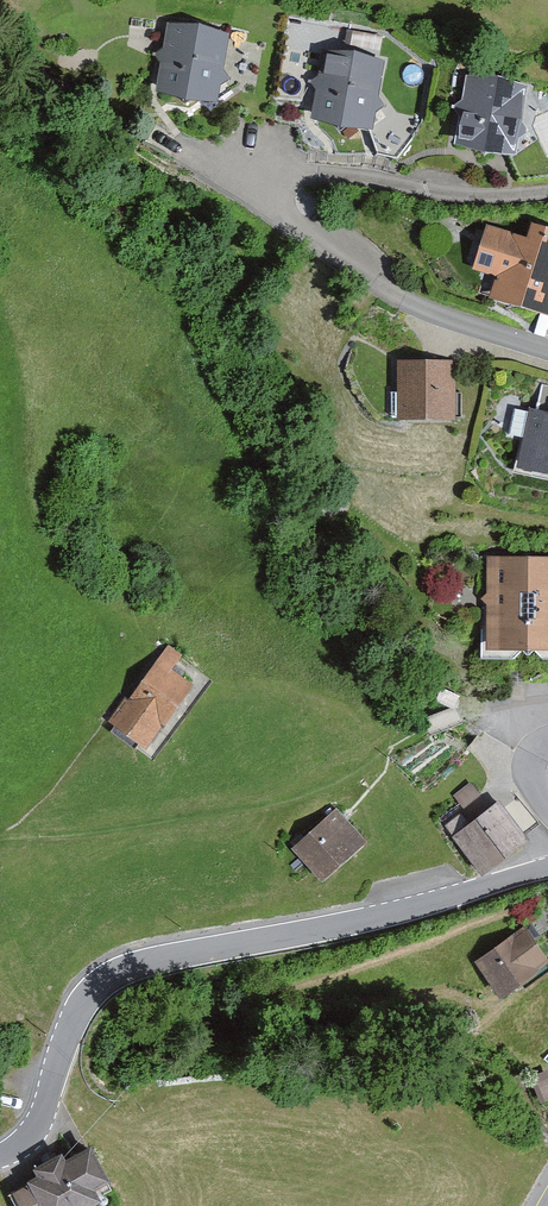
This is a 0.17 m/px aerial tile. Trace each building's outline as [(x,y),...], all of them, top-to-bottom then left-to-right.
[(228,38),(166,30),(156,98),(218,107),(228,38)] [(397,56),(326,51),(321,121),(392,126),(397,56)] [(527,78),(475,71),(466,148),(518,155),(527,78)] [(481,228),(472,270),(500,276),(493,303),(547,316),(547,229),(538,227),(535,240),(481,228)] [(452,360),(405,359),(404,389),(389,388),(388,417),(451,418),(452,360)] [(532,408),(518,469),(547,476),(547,412),(532,408)] [(486,557),(489,651),(547,650),(547,555),(486,557)] [(161,755),(210,687),(186,670),(196,657),(176,643),(118,723),(161,755)] [(470,808),(496,786),(483,771),(457,793),(470,808)] [(494,873),(537,839),(505,798),(480,818),(472,808),(453,823),(494,873)] [(334,885),(381,840),(345,807),(301,852),(334,885)] [(529,921),(474,959),(503,999),(547,968),(547,947),(529,921)] [(58,1151),(30,1167),(36,1178),(10,1193),(18,1205),(105,1205),(107,1205),(99,1191),(114,1182),(93,1147),(65,1163),(58,1151)]
